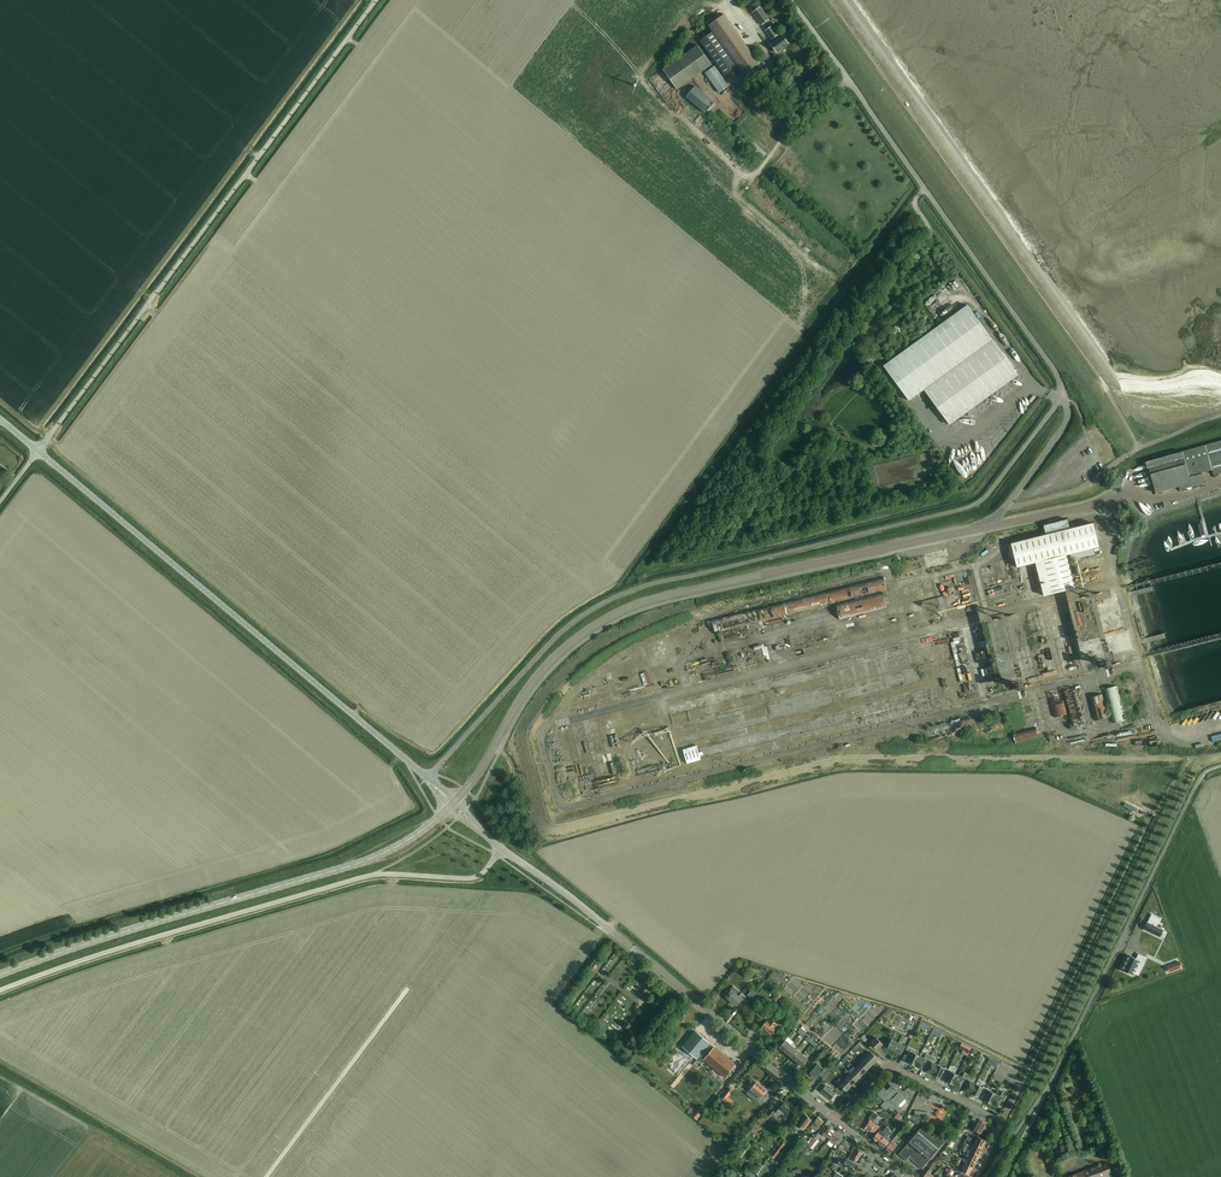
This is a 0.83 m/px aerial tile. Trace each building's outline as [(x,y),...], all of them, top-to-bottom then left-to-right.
[(761,25),(769,19),(760,7),(752,13),(761,25)] [(724,15),(709,26),(744,75),(759,64),(724,15)] [(771,27),(765,31),(772,39),(774,41),(771,44),(777,53),(789,44),(782,35),(779,38),(777,35),(771,27)] [(738,68),(712,32),(700,41),(725,76),(738,68)] [(677,90),(712,65),(698,45),(663,70),(677,90)] [(729,86),(715,66),(705,73),(719,93),(729,86)] [(742,90),(751,87),(749,82),(741,85),(742,90)] [(714,102),(695,86),(686,97),(704,113),(714,102)] [(759,135),(755,139),(768,152),(772,148),(759,135)] [(752,142),(748,146),(761,159),(766,155),(752,142)] [(963,293),(968,290),(961,274),(956,277),(963,293)] [(1018,375),(993,340),(967,305),(884,365),(909,401),(924,390),(950,425),(1018,375)] [(857,339),(856,344),(860,347),(864,345),(865,341),(861,338),(857,339)] [(1147,461),(1155,493),(1179,487),(1180,490),(1186,488),(1189,490),(1196,488),(1197,485),(1205,483),(1202,473),(1212,470),(1213,475),(1220,473),(1220,441),(1147,461)] [(1093,523),(1070,529),(1067,519),(1043,525),(1046,535),(1011,543),(1017,567),(1035,563),(1043,596),(1074,588),(1066,555),(1069,554),(1071,560),(1094,554),(1093,548),(1099,547),(1093,523)] [(945,550),(923,556),(927,569),(948,563),(945,550)] [(715,632),(886,589),(883,577),(712,620),(715,632)] [(839,618),(886,606),(883,593),(836,605),(839,618)] [(1067,601),(1061,602),(1079,676),(1084,675),(1067,601)] [(986,621),(981,622),(998,696),(1004,695),(986,621)] [(971,634),(972,638),(971,638),(972,642),(980,640),(978,633),(971,634)] [(921,637),(896,643),(899,655),(924,650),(921,637)] [(1125,720),(1117,686),(1104,689),(1113,724),(1125,720)] [(1063,691),(1072,727),(1085,724),(1075,688),(1063,691)] [(1049,695),(1055,717),(1067,714),(1062,691),(1049,695)] [(1089,697),(1095,721),(1108,718),(1102,694),(1089,697)] [(656,702),(632,707),(635,719),(659,714),(656,702)] [(991,711),(981,714),(982,720),(993,717),(991,711)] [(976,713),(931,723),(933,734),(978,723),(976,713)] [(1001,716),(983,721),(987,733),(1004,729),(1001,716)] [(1036,728),(1013,733),(1015,744),(1039,738),(1036,728)] [(705,738),(690,741),(693,755),(707,753),(705,738)] [(1147,922),(1143,929),(1160,937),(1163,930),(1156,927),(1160,919),(1152,915),(1148,922),(1147,922)] [(1126,962),(1122,970),(1133,975),(1137,967),(1139,963),(1140,961),(1143,963),(1146,958),(1139,954),(1136,959),(1129,955),(1126,962)] [(1179,962),(1171,965),(1173,971),(1182,968),(1179,962)] [(739,996),(736,994),(739,991),(733,986),(727,993),(730,996),(728,998),(732,1002),(732,1001),(737,1005),(742,999),(743,1000),(746,997),(742,993),(739,996)] [(784,986),(778,993),(782,996),(788,990),(784,986)] [(752,989),(747,995),(752,999),(757,993),(752,989)] [(777,1002),(782,996),(778,993),(773,999),(777,1002)] [(766,1019),(773,1012),(772,1012),(773,1011),(769,1007),(768,1008),(767,1007),(763,1011),(760,1014),(766,1019)] [(906,1025),(911,1015),(906,1012),(901,1022),(906,1025)] [(777,1020),(775,1023),(769,1018),(767,1021),(766,1021),(761,1027),(771,1035),(775,1029),(776,1030),(781,1023),(777,1020)] [(695,1031),(683,1046),(697,1058),(698,1058),(705,1065),(707,1062),(724,1077),(735,1064),(695,1031)] [(871,1039),(869,1041),(863,1035),(861,1038),(866,1044),(873,1050),(875,1047),(878,1050),(883,1044),(876,1038),(873,1041),(871,1039)] [(785,1052),(791,1045),(785,1040),(779,1047),(785,1052)] [(894,1051),(899,1043),(892,1040),(888,1048),(894,1051)] [(899,1043),(894,1051),(901,1055),(905,1046),(899,1043)] [(961,1043),(959,1047),(969,1052),(971,1048),(961,1043)] [(791,1057),(797,1049),(791,1045),(785,1052),(791,1057)] [(796,1061),(802,1054),(797,1049),(791,1057),(796,1061)] [(915,1065),(920,1056),(913,1053),(914,1052),(910,1050),(904,1061),(908,1063),(908,1062),(915,1065)] [(866,1058),(873,1064),(878,1059),(871,1052),(866,1058)] [(927,1065),(931,1056),(927,1053),(924,1058),(920,1056),(915,1065),(922,1069),(924,1063),(927,1065)] [(802,1054),(796,1061),(802,1066),(808,1059),(802,1054)] [(938,1065),(934,1063),(936,1058),(931,1056),(927,1065),(929,1066),(927,1071),(933,1075),(938,1065)] [(867,1069),(873,1064),(866,1058),(860,1063),(867,1069)] [(862,1075),(867,1069),(860,1063),(855,1068),(862,1075)] [(831,1069),(827,1065),(824,1069),(817,1064),(810,1073),(816,1078),(820,1074),(825,1077),(831,1069)] [(943,1080),(948,1069),(945,1067),(944,1068),(938,1065),(933,1075),(940,1078),(939,1078),(939,1079),(943,1080)] [(836,1071),(834,1068),(831,1071),(838,1077),(840,1075),(839,1074),(839,1073),(836,1071)] [(857,1080),(862,1075),(855,1068),(850,1074),(857,1080)] [(953,1084),(958,1075),(952,1072),(952,1071),(948,1069),(943,1080),(946,1082),(946,1081),(953,1084)] [(965,1084),(969,1075),(965,1072),(962,1077),(958,1075),(953,1084),(960,1088),(963,1082),(965,1084)] [(852,1086),(857,1080),(850,1074),(845,1079),(852,1086)] [(971,1094),(976,1084),(972,1082),(974,1077),(969,1075),(965,1084),(967,1085),(965,1090),(971,1094)] [(912,1097),(908,1094),(905,1090),(903,1092),(899,1088),(902,1084),(894,1076),(888,1082),(891,1086),(887,1090),(883,1087),(877,1094),(885,1101),(881,1105),(886,1110),(889,1108),(892,1111),(893,1111),(895,1109),(899,1112),(903,1113),(904,1110),(899,1105),(905,1099),(907,1101),(912,1097)] [(846,1091),(852,1086),(845,1079),(839,1084),(846,1091)] [(751,1090),(750,1090),(760,1098),(758,1101),(761,1104),(769,1095),(765,1092),(766,1090),(757,1082),(751,1090)] [(981,1099),(987,1088),(983,1086),(983,1087),(976,1084),(971,1094),(978,1097),(977,1098),(981,1099)] [(831,1099),(836,1093),(826,1085),(823,1088),(822,1088),(820,1090),(821,1091),(831,1099)] [(728,1088),(720,1098),(724,1101),(731,1106),(734,1102),(728,1097),(732,1091),(728,1088)] [(925,1090),(931,1096),(934,1093),(928,1088),(925,1090)] [(996,1094),(991,1091),(990,1091),(990,1090),(987,1088),(981,1099),(984,1101),(985,1101),(984,1101),(985,1100),(991,1104),(996,1094)] [(996,1094),(991,1104),(998,1107),(1001,1101),(1003,1103),(1006,1098),(1008,1094),(1003,1091),(1001,1096),(996,1094)] [(790,1110),(791,1108),(784,1102),(776,1112),(772,1109),(768,1114),(771,1116),(773,1114),(778,1117),(781,1113),(785,1116),(786,1114),(787,1115),(791,1111),(790,1110)] [(873,1121),(878,1116),(879,1117),(881,1114),(884,1117),(887,1114),(884,1112),(876,1110),(863,1126),(866,1129),(867,1129),(871,1132),(872,1130),(874,1133),(880,1126),(873,1121)] [(973,1117),(972,1119),(976,1121),(978,1122),(974,1130),(981,1133),(986,1122),(980,1119),(982,1115),(975,1112),(973,1117)] [(804,1130),(812,1120),(805,1114),(797,1124),(804,1130)] [(917,1125),(924,1117),(913,1115),(910,1119),(917,1125)] [(818,1129),(824,1122),(818,1117),(810,1127),(811,1128),(815,1131),(817,1129),(818,1129)] [(830,1139),(836,1131),(830,1127),(828,1126),(822,1134),(825,1137),(826,1136),(830,1139)] [(878,1143),(888,1131),(890,1129),(887,1126),(882,1132),(880,1130),(873,1139),(878,1143)] [(938,1136),(936,1139),(921,1127),(918,1130),(919,1131),(918,1132),(917,1132),(909,1142),(907,1144),(898,1154),(907,1161),(911,1156),(914,1158),(912,1160),(922,1169),(928,1162),(929,1160),(930,1160),(938,1149),(939,1148),(940,1148),(943,1145),(942,1144),(945,1141),(938,1136)] [(836,1131),(830,1139),(829,1140),(834,1145),(841,1136),(836,1131)] [(888,1131),(878,1143),(883,1148),(891,1139),(888,1137),(891,1133),(888,1131)] [(896,1135),(885,1149),(890,1153),(898,1145),(895,1142),(899,1137),(896,1135)] [(945,1141),(948,1144),(953,1138),(950,1135),(945,1141)] [(975,1144),(982,1148),(986,1141),(978,1137),(975,1144)] [(815,1138),(808,1145),(813,1149),(819,1141),(815,1138)] [(783,1142),(772,1157),(774,1159),(785,1144),(783,1142)] [(973,1147),(968,1145),(964,1143),(962,1146),(967,1149),(971,1151),(979,1155),(982,1148),(975,1144),(973,1147)] [(851,1152),(859,1157),(862,1152),(854,1147),(851,1152)] [(741,1159),(747,1150),(744,1148),(738,1157),(741,1159)] [(976,1161),(979,1155),(971,1151),(968,1157),(976,1161)] [(856,1162),(859,1157),(851,1152),(848,1158),(856,1162)] [(973,1168),(976,1161),(968,1157),(965,1164),(973,1168)] [(852,1171),(855,1164),(846,1159),(844,1163),(837,1159),(835,1163),(845,1168),(845,1167),(852,1171)] [(1105,1162),(1067,1176),(1112,1176),(1105,1162)] [(757,1173),(763,1166),(759,1163),(754,1170),(757,1173)] [(969,1175),(973,1168),(965,1164),(961,1171),(969,1175)] [(955,1176),(951,1175),(953,1169),(949,1167),(948,1169),(947,1172),(945,1175),(950,1176),(955,1176)] [(933,1176),(930,1174),(933,1170),(930,1168),(923,1176),(932,1176),(933,1176)]
